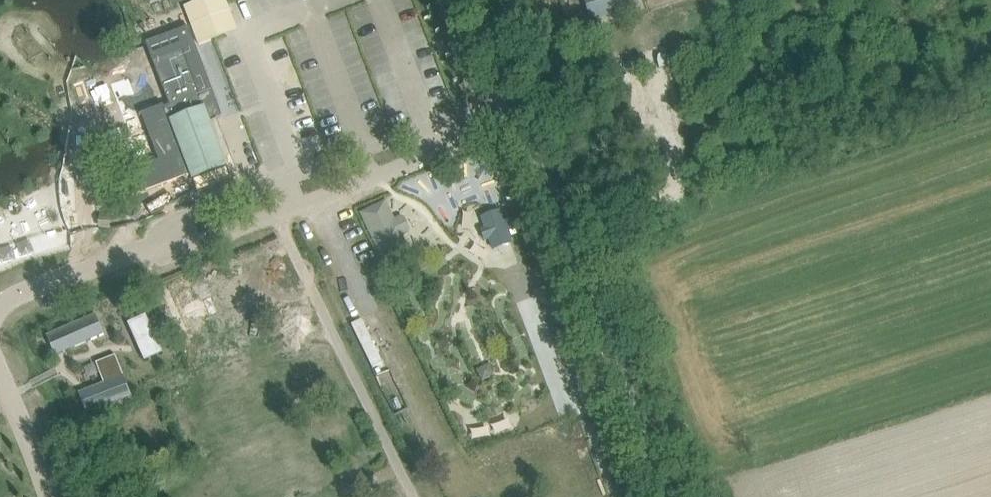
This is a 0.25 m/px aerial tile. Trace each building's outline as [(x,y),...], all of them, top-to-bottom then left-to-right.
[(596,15),(634,3),(633,0),(591,0),(596,15)] [(227,167),(183,51),(154,62),(170,105),(143,115),(160,162),(126,175),(135,198),(192,176),(193,180),(227,167)] [(406,213),(400,216),(390,196),(362,211),(385,256),(419,238),(406,213)] [(482,229),(486,241),(491,239),(494,249),(511,243),(507,233),(516,230),(512,219),(503,222),(499,211),(483,217),(486,227),(482,229)] [(203,286),(217,315),(240,303),(225,274),(203,286)] [(158,293),(178,341),(191,335),(181,312),(185,310),(182,303),(178,305),(170,287),(158,293)] [(106,305),(70,326),(84,351),(121,329),(106,305)] [(143,326),(132,329),(141,361),(153,358),(143,326)] [(127,344),(93,368),(109,391),(143,366),(127,344)]
